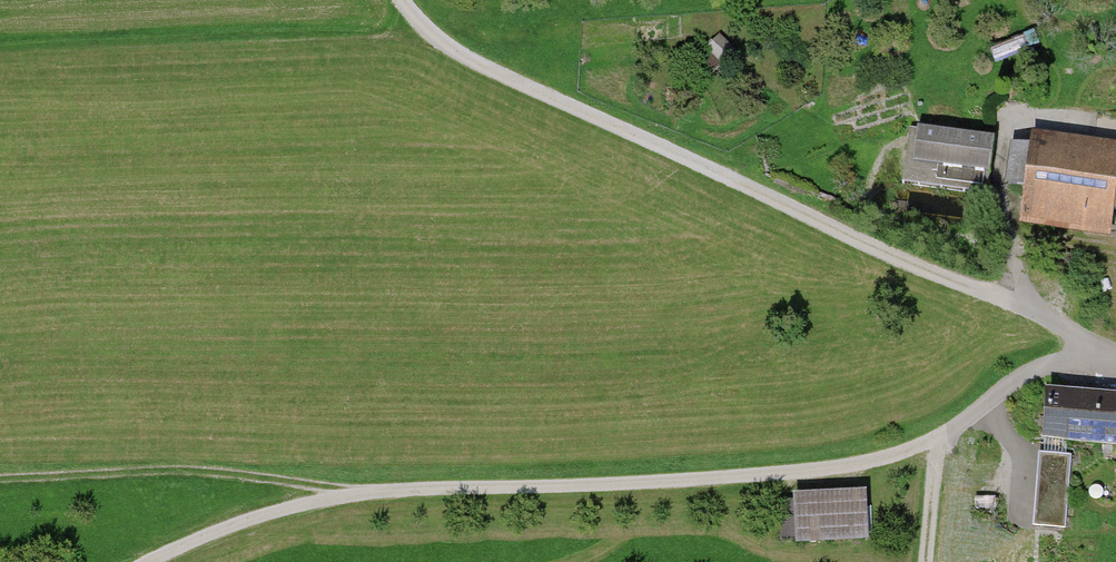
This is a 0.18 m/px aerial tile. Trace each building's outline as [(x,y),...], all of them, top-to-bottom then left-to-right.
[(988,190),(994,140),(917,130),(913,166),(920,167),(919,181),(988,190)] [(1024,222),(1111,234),(1114,209),(1115,209),(1115,159),(1014,145),(1008,184),(1029,187),(1024,222)] [(1049,396),(1046,439),(1115,445),(1115,402),(1049,396)] [(1071,458),(1039,456),(1034,527),(1066,529),(1071,458)] [(782,541),(867,536),(865,498),(779,503),(782,541)]
